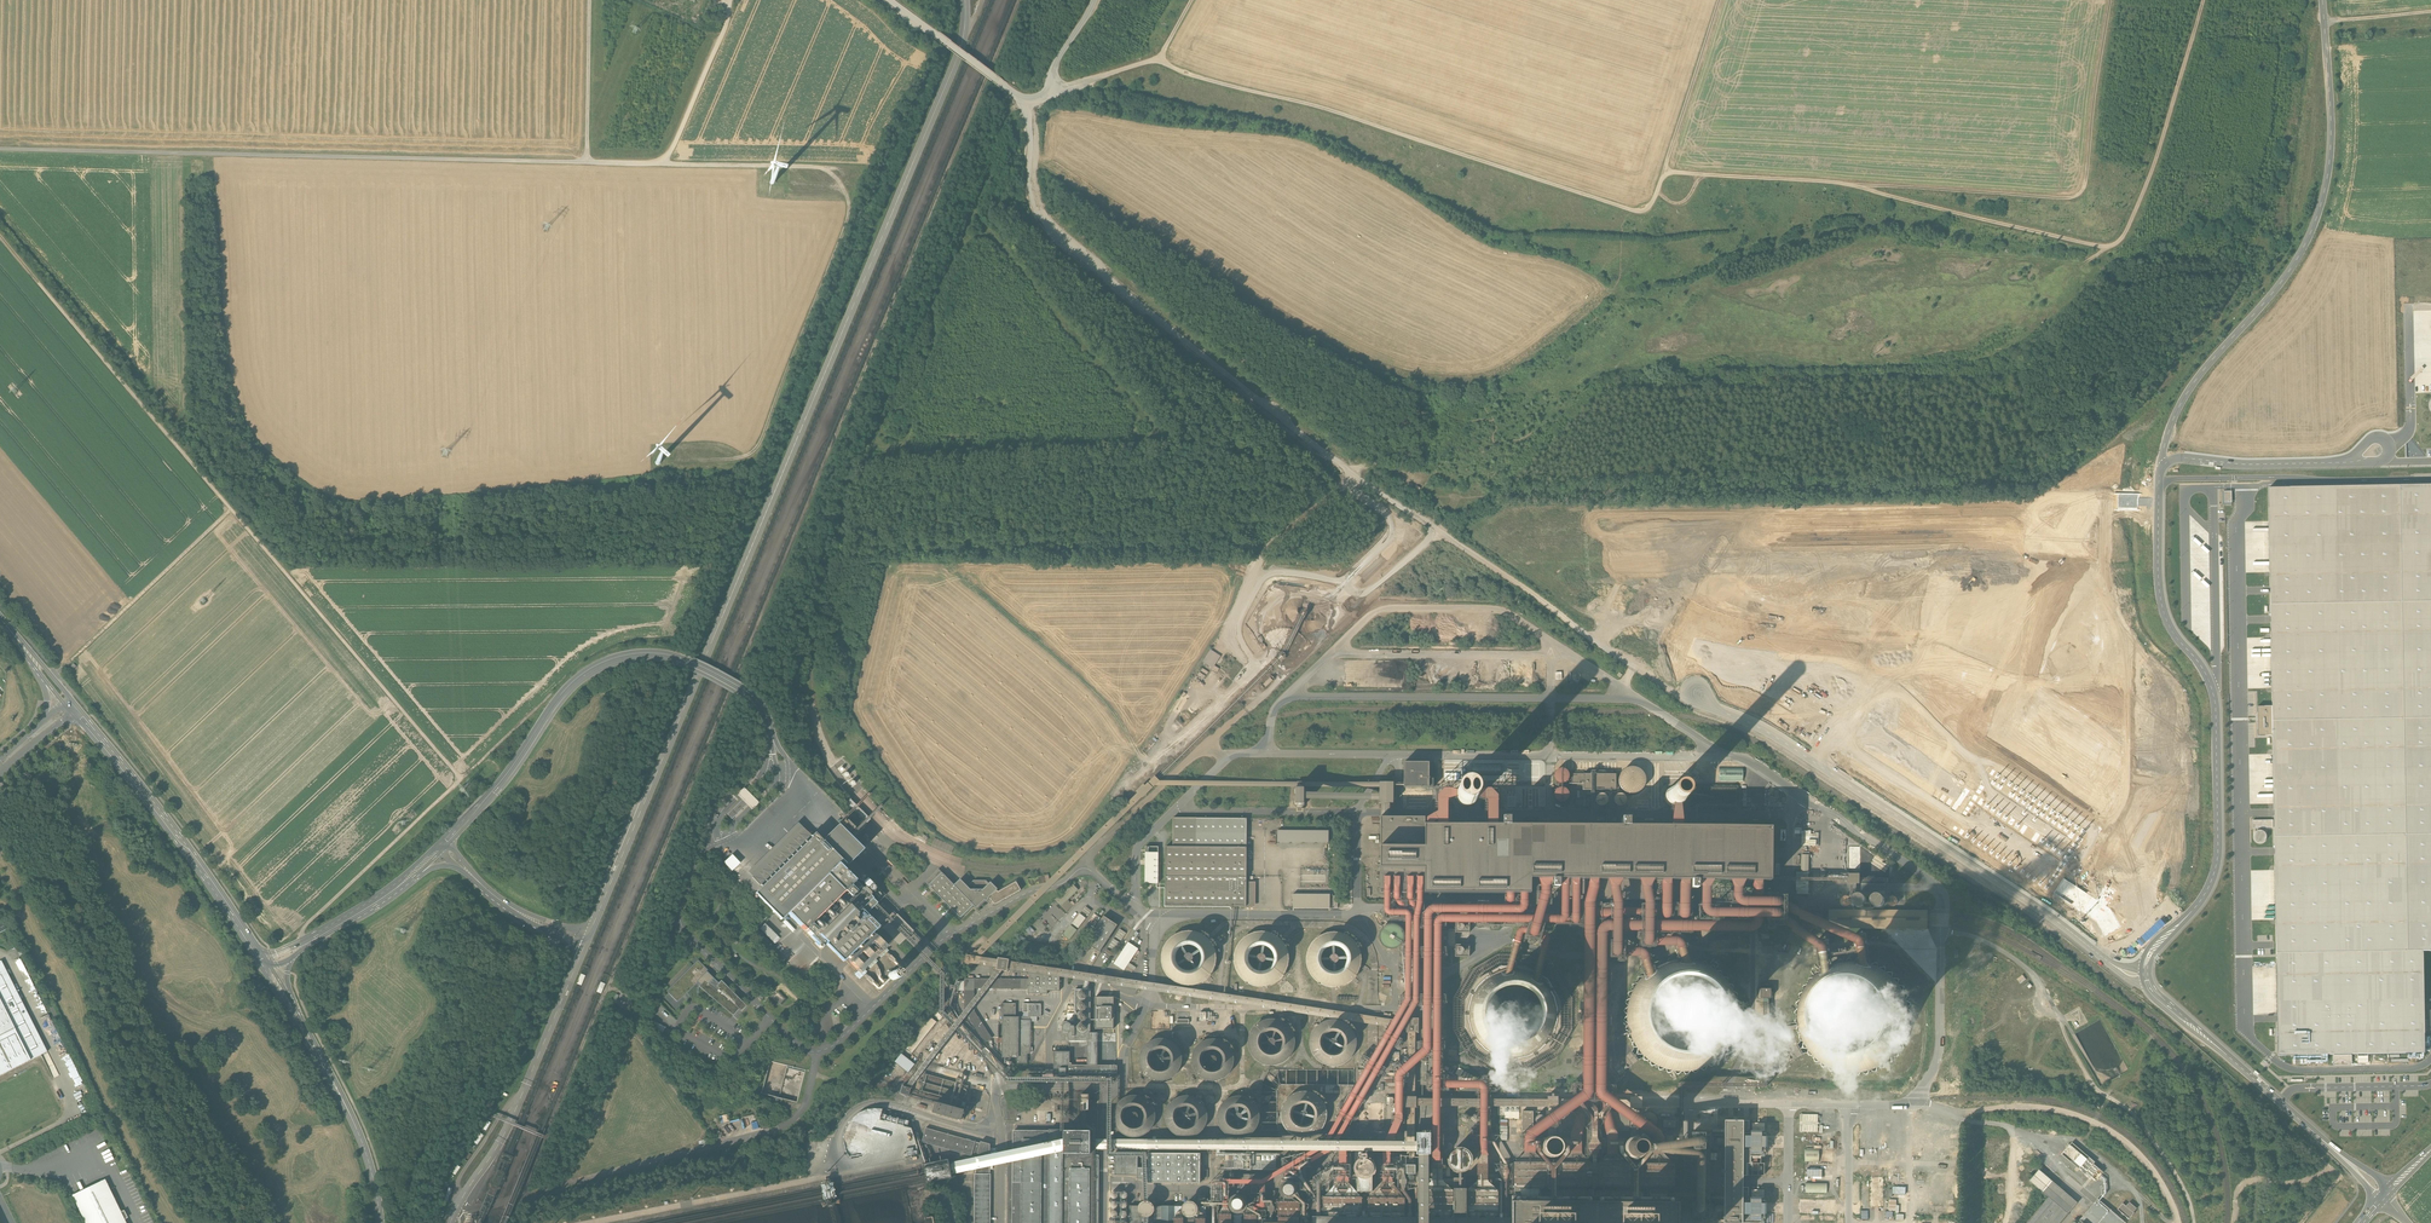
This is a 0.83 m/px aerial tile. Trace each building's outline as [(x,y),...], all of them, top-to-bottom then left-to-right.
[(1395,481),(1402,484),(1405,477),(1397,474),(1395,481)] [(2269,488),(2272,706),(2257,707),(2258,736),(2273,736),(2278,1055),(2425,1053),(2423,951),(2430,951),(2430,485),(2269,488)] [(1209,666),(1217,654),(1210,650),(1202,662),(1209,666)] [(1200,667),(1197,672),(1205,677),(1208,672),(1200,667)] [(2074,712),(2047,694),(2042,702),(2069,719),(2074,712)] [(1972,781),(1850,701),(1822,743),(1945,823),(1946,822),(1955,828),(1954,829),(2046,889),(2084,832),(1992,772),(1992,771),(1983,765),(1972,781)] [(1535,766),(1535,775),(1543,775),(1543,766),(1535,766)] [(1614,793),(1638,794),(1639,770),(1615,769),(1614,793)] [(1551,770),(1552,783),(1564,783),(1564,770),(1551,770)] [(1612,790),(1613,774),(1570,773),(1570,784),(1579,784),(1579,799),(1588,799),(1588,790),(1612,790)] [(1550,789),(1551,802),(1567,801),(1565,783),(1555,784),(1556,789),(1550,789)] [(758,801),(743,786),(736,793),(744,800),(743,801),(742,800),(727,814),(732,819),(747,805),(746,804),(747,803),(751,808),(758,801)] [(858,807),(854,806),(855,805),(849,804),(848,812),(857,813),(858,807)] [(1251,909),(1252,818),(1178,818),(1178,848),(1166,848),(1165,908),(1251,909)] [(2252,819),(2252,827),(2271,827),(2271,819),(2252,819)] [(1391,820),(1366,821),(1367,839),(1385,839),(1385,828),(1392,828),(1391,820)] [(1768,824),(1432,826),(1433,846),(1389,846),(1389,867),(1432,866),(1432,887),(1769,885),(1768,824)] [(827,944),(844,961),(879,927),(871,918),(882,908),(864,890),(866,888),(873,894),(878,889),(862,873),(857,878),(865,887),(863,889),(842,868),(845,865),(847,866),(864,850),(839,825),(822,841),(815,834),(811,837),(810,836),(760,885),(762,887),(755,894),(781,920),(788,914),(816,942),(815,943),(821,949),(822,947),(822,948),(827,944)] [(2259,827),(2251,834),(2257,843),(2266,837),(2259,827)] [(1275,829),(1274,841),(1325,842),(1325,830),(1275,829)] [(1807,833),(1801,833),(1801,845),(1818,846),(1818,832),(1807,831),(1807,833)] [(951,854),(954,846),(934,837),(931,845),(951,854)] [(1158,845),(1142,846),(1143,855),(1146,855),(1146,861),(1151,861),(1151,857),(1154,857),(1154,853),(1159,852),(1158,845)] [(1796,878),(1796,894),(1808,894),(1808,878),(1818,878),(1818,875),(1808,875),(1808,854),(1801,854),(1801,872),(1796,872),(1796,878)] [(995,905),(1021,891),(1016,882),(999,892),(997,891),(998,890),(991,882),(989,884),(986,881),(974,881),(968,887),(961,880),(955,886),(939,869),(926,883),(961,918),(974,906),(977,909),(983,903),(982,901),(984,899),(987,901),(990,899),(991,900),(990,900),(992,902),(991,903),(993,906),(995,904),(995,905)] [(1858,883),(1858,872),(1844,872),(1844,882),(1858,883)] [(1373,889),(1392,889),(1392,874),(1373,874),(1373,889)] [(2097,900),(2069,882),(2059,897),(2097,921),(2105,937),(2121,928),(2110,909),(2106,906),(2115,892),(2106,885),(2097,900)] [(1055,900),(1062,906),(1078,890),(1071,883),(1055,900)] [(1855,899),(1878,908),(1882,897),(1859,888),(1855,899)] [(1851,892),(1840,890),(1837,901),(1849,903),(1851,892)] [(1290,893),(1290,908),(1327,907),(1327,893),(1290,893)] [(1928,911),(1829,910),(1829,928),(1928,929),(1928,925),(1928,915),(1928,911)] [(1073,924),(1078,928),(1086,919),(1080,914),(1073,924)] [(913,934),(897,917),(882,931),(899,948),(913,934)] [(1093,949),(1099,953),(1117,926),(1104,917),(1086,944),(1093,949)] [(764,922),(759,928),(775,945),(780,939),(764,922)] [(619,937),(622,927),(617,925),(614,935),(619,937)] [(1077,931),(1071,926),(1064,935),(1070,940),(1077,931)] [(1160,951),(1160,957),(1161,961),(1162,966),(1164,971),(1167,975),(1170,978),(1176,982),(1182,984),(1188,985),(1195,984),(1201,982),(1207,978),(1211,974),(1215,968),(1217,962),(1217,956),(1217,949),(1214,943),(1211,938),(1206,933),(1200,930),(1194,928),(1188,928),(1181,928),(1175,931),(1171,934),(1167,937),(1164,942),(1162,946),(1160,951)] [(1113,950),(1126,934),(1120,929),(1107,945),(1113,950)] [(664,932),(662,943),(670,945),(673,934),(664,932)] [(1234,955),(1234,960),(1234,965),(1235,970),(1237,974),(1240,978),(1244,981),(1249,984),(1255,987),(1261,987),(1267,987),(1273,985),(1278,981),(1283,977),(1286,972),(1288,966),(1289,960),(1288,953),(1286,947),(1282,942),(1278,938),(1272,935),(1266,933),(1260,932),(1254,933),(1248,936),(1244,938),(1240,942),(1237,946),(1235,950),(1234,955)] [(1306,956),(1306,961),(1306,966),(1308,970),(1310,974),(1313,978),(1316,982),(1321,985),(1327,987),(1334,988),(1340,987),(1346,985),(1351,982),(1356,978),(1359,972),(1361,966),(1362,960),(1361,954),(1359,948),(1355,942),(1351,938),(1345,935),(1339,933),(1333,932),(1327,933),(1321,936),(1316,938),(1313,942),(1310,946),(1308,951),(1306,956)] [(876,937),(849,963),(857,971),(884,945),(876,937)] [(1123,970),(1137,948),(1126,941),(1113,964),(1123,970)] [(1574,1024),(1574,1004),(1567,985),(1555,969),(1538,957),(1518,952),(1498,954),(1479,961),(1464,975),(1454,993),(1451,1013),(1454,1033),(1463,1051),(1478,1065),(1497,1073),(1517,1075),(1537,1070),(1554,1059),(1567,1044),(1574,1024)] [(1739,1024),(1739,1005),(1733,987),(1721,972),(1705,962),(1687,957),(1668,958),(1650,966),(1636,979),(1627,996),(1624,1015),(1627,1033),(1636,1050),(1650,1063),(1667,1071),(1686,1073),(1705,1068),(1721,1057),(1733,1042),(1739,1024)] [(709,972),(698,960),(666,991),(678,1003),(698,983),(708,973),(709,972)] [(1903,991),(1891,976),(1875,965),(1857,960),(1838,962),(1820,969),(1806,982),(1797,999),(1793,1018),(1796,1037),(1805,1053),(1819,1066),(1837,1074),(1856,1076),(1874,1071),(1890,1061),(1902,1046),(1909,1028),(1909,1009),(1903,991)] [(47,1052),(1,961),(0,962),(0,1076),(47,1052)] [(1028,979),(965,979),(964,1012),(985,1043),(992,1038),(975,1012),(975,988),(1028,989),(1028,992),(1060,992),(1060,972),(1028,972),(1028,979)] [(719,984),(708,973),(698,983),(700,985),(699,985),(700,986),(700,987),(733,1015),(737,1010),(738,1010),(739,1009),(741,1011),(745,1007),(740,1001),(737,998),(721,982),(719,984)] [(32,977),(27,979),(30,987),(36,984),(32,977)] [(1116,1077),(1116,1034),(1090,1034),(1090,990),(1074,990),(1074,1023),(1064,1023),(1064,1034),(1070,1034),(1070,1053),(1056,1053),(1056,1077),(1116,1077)] [(1096,1029),(1114,1029),(1114,997),(1096,997),(1096,1029)] [(1004,1005),(1003,1057),(1029,1058),(1030,1005),(1004,1005)] [(1375,1016),(1348,1013),(1347,1020),(1374,1024),(1375,1016)] [(900,1068),(937,1022),(930,1017),(893,1063),(900,1068)] [(1249,1043),(1249,1048),(1251,1053),(1253,1057),(1256,1060),(1260,1063),(1264,1065),(1270,1066),(1275,1066),(1281,1065),(1285,1062),(1290,1059),(1293,1054),(1295,1049),(1296,1044),(1295,1038),(1293,1033),(1290,1028),(1287,1024),(1282,1022),(1277,1020),(1271,1019),(1266,1020),(1261,1022),(1256,1026),(1253,1029),(1250,1034),(1249,1038),(1249,1043)] [(650,1028),(667,1036),(670,1029),(653,1021),(650,1028)] [(1377,1065),(1393,1030),(1387,1027),(1384,1034),(1381,1033),(1384,1025),(1375,1021),(1325,1134),(1332,1137),(1339,1121),(1344,1123),(1348,1114),(1351,1115),(1374,1064),(1377,1065)] [(1311,1044),(1311,1049),(1313,1053),(1315,1057),(1318,1060),(1322,1063),(1326,1065),(1331,1066),(1336,1066),(1341,1065),(1346,1062),(1350,1059),(1353,1055),(1355,1050),(1355,1044),(1355,1039),(1353,1034),(1351,1030),(1347,1026),(1342,1024),(1337,1022),(1332,1022),(1327,1022),(1322,1024),(1318,1027),(1315,1031),(1313,1035),(1311,1040),(1311,1044)] [(1141,1061),(1142,1066),(1143,1069),(1145,1073),(1148,1076),(1153,1079),(1158,1081),(1163,1082),(1169,1081),(1174,1079),(1179,1075),(1182,1071),(1184,1065),(1185,1060),(1184,1054),(1181,1049),(1178,1045),(1173,1041),(1168,1039),(1162,1039),(1156,1040),(1151,1042),(1148,1045),(1145,1049),(1143,1052),(1142,1057),(1141,1061)] [(1193,1062),(1194,1066),(1195,1070),(1197,1073),(1200,1076),(1205,1080),(1210,1082),(1215,1082),(1221,1082),(1226,1079),(1231,1076),(1234,1071),(1236,1066),(1237,1060),(1236,1055),(1233,1050),(1230,1045),(1225,1042),(1220,1040),(1214,1039),(1208,1040),(1203,1043),(1200,1046),(1197,1049),(1195,1053),(1194,1057),(1193,1062)] [(939,1052),(934,1060),(947,1069),(952,1061),(939,1052)] [(71,1054),(63,1058),(71,1073),(79,1069),(71,1054)] [(905,1084),(908,1086),(921,1063),(918,1061),(905,1084)] [(926,1075),(921,1090),(969,1104),(974,1088),(926,1075)] [(896,1092),(904,1095),(907,1087),(898,1085),(896,1092)] [(1281,1116),(1282,1121),(1283,1126),(1286,1130),(1289,1134),(1293,1137),(1297,1139),(1303,1140),(1308,1140),(1314,1138),(1319,1136),(1323,1132),(1326,1127),(1328,1122),(1329,1117),(1329,1111),(1327,1106),(1324,1101),(1320,1097),(1315,1094),(1310,1092),(1304,1092),(1298,1093),(1293,1095),(1289,1098),(1285,1102),(1283,1107),(1281,1111),(1281,1116)] [(1115,1117),(1116,1122),(1117,1126),(1119,1129),(1122,1132),(1126,1135),(1131,1138),(1137,1138),(1143,1137),(1148,1135),(1152,1131),(1156,1127),(1158,1122),(1158,1116),(1157,1110),(1155,1105),(1151,1101),(1147,1098),(1141,1096),(1136,1095),(1130,1096),(1125,1099),(1121,1101),(1119,1105),(1117,1109),(1115,1113),(1115,1117)] [(1167,1117),(1168,1122),(1169,1126),(1171,1129),(1174,1132),(1178,1136),(1184,1138),(1189,1138),(1195,1137),(1200,1135),(1204,1131),(1208,1127),(1210,1122),(1210,1116),(1209,1110),(1207,1105),(1203,1101),(1199,1098),(1193,1096),(1188,1095),(1182,1096),(1177,1099),(1174,1101),(1171,1105),(1169,1109),(1167,1113),(1167,1117)] [(1218,1119),(1219,1123),(1220,1127),(1222,1131),(1225,1134),(1229,1137),(1235,1139),(1240,1140),(1246,1139),(1251,1137),(1256,1133),(1259,1129),(1261,1123),(1262,1118),(1261,1112),(1258,1107),(1255,1103),(1250,1099),(1245,1097),(1239,1097),(1233,1098),(1228,1100),(1225,1103),(1222,1106),(1220,1110),(1219,1115),(1218,1119)] [(947,1119),(950,1107),(921,1100),(919,1111),(947,1119)] [(952,1108),(949,1116),(958,1118),(960,1110),(952,1108)] [(719,1123),(728,1121),(727,1114),(718,1115),(719,1123)] [(1818,1114),(1799,1114),(1798,1132),(1817,1132),(1818,1114)] [(1663,1125),(1668,1125),(1668,1126),(1672,1127),(1672,1116),(1663,1115),(1663,1125)] [(1761,1163),(1761,1151),(1766,1151),(1766,1134),(1749,1134),(1749,1121),(1723,1121),(1724,1222),(1760,1222),(1760,1217),(1764,1217),(1764,1200),(1749,1200),(1748,1187),(1742,1188),(1742,1177),(1764,1177),(1764,1163),(1761,1163)] [(925,1129),(922,1142),(976,1158),(975,1222),(990,1222),(991,1146),(925,1129)] [(1088,1131),(1050,1130),(1049,1131),(1014,1131),(1013,1222),(1098,1222),(1098,1156),(1092,1156),(1092,1154),(1098,1154),(1098,1137),(1088,1136),(1088,1131)] [(2078,1169),(2089,1157),(2071,1141),(2061,1153),(2078,1169)] [(903,1149),(906,1156),(914,1153),(913,1150),(911,1151),(909,1146),(903,1149)] [(1115,1153),(1115,1176),(1140,1176),(1140,1179),(1147,1179),(1148,1183),(1201,1182),(1200,1153),(1149,1154),(1149,1167),(1138,1168),(1138,1153),(1115,1153)] [(2068,1169),(2055,1158),(2050,1164),(2063,1174),(2068,1169)] [(948,1160),(925,1165),(926,1172),(927,1177),(928,1182),(952,1178),(948,1160)] [(1672,1163),(1513,1163),(1513,1218),(1497,1218),(1497,1191),(1421,1189),(1421,1218),(1405,1218),(1404,1198),(1372,1197),(1372,1184),(1367,1185),(1367,1217),(1361,1217),(1362,1184),(1357,1185),(1356,1197),(1349,1198),(1349,1185),(1324,1185),(1322,1217),(1312,1216),(1312,1213),(1300,1212),(1299,1202),(1295,1195),(1282,1195),(1277,1204),(1277,1222),(1675,1222),(1675,1203),(1673,1203),(1672,1163)] [(2086,1171),(2095,1181),(2103,1174),(2094,1164),(2086,1171)] [(1820,1179),(1820,1169),(1805,1168),(1805,1177),(1810,1177),(1810,1179),(1820,1179)] [(2077,1203),(2037,1169),(2028,1181),(2047,1197),(2025,1222),(2060,1222),(2077,1203)] [(1870,1206),(1882,1206),(1883,1177),(1870,1177),(1870,1206)] [(72,1196),(86,1222),(126,1222),(105,1180),(72,1196)] [(1804,1182),(1804,1192),(1826,1193),(1826,1183),(1804,1182)] [(1257,1222),(1257,1203),(1259,1203),(1259,1197),(1238,1196),(1235,1197),(1233,1198),(1231,1201),(1230,1203),(1219,1203),(1219,1222),(1259,1222),(1257,1222)] [(2075,1220),(2072,1222),(2126,1222),(2098,1199),(2080,1220),(2075,1220)] [(1835,1214),(1835,1200),(1799,1200),(1799,1213),(1835,1214)] [(2119,1210),(2130,1219),(2138,1209),(2130,1203),(2126,1206),(2124,1204),(2119,1210)] [(1163,1206),(1130,1206),(1130,1222),(1163,1222),(1163,1206)] [(1205,1207),(1174,1207),(1174,1222),(1205,1222),(1205,1207)]
